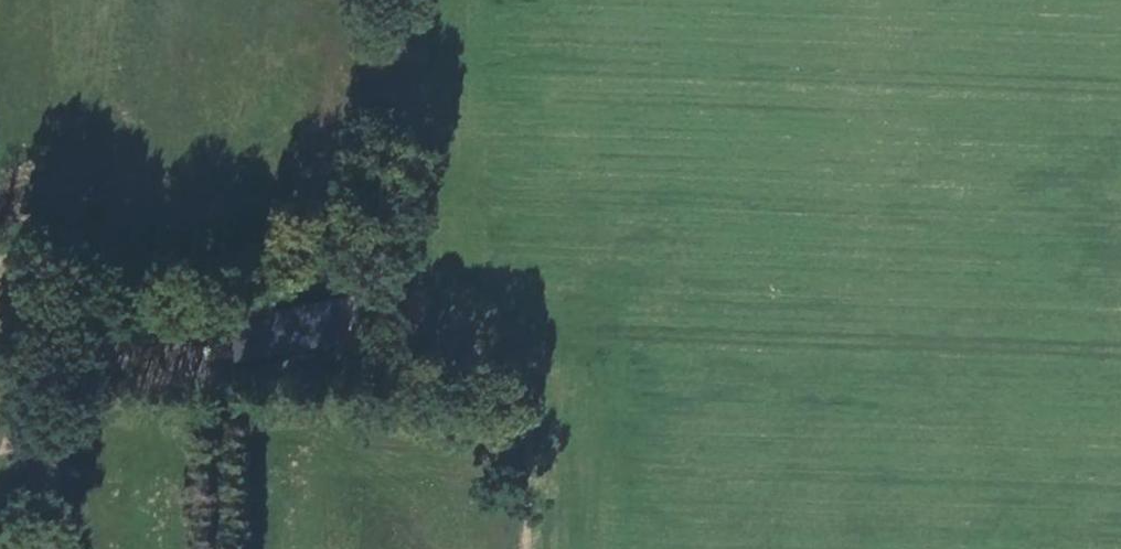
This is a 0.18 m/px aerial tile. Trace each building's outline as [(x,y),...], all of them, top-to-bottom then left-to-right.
[(227,316),(234,360),(344,342),(336,298),(227,316)]
